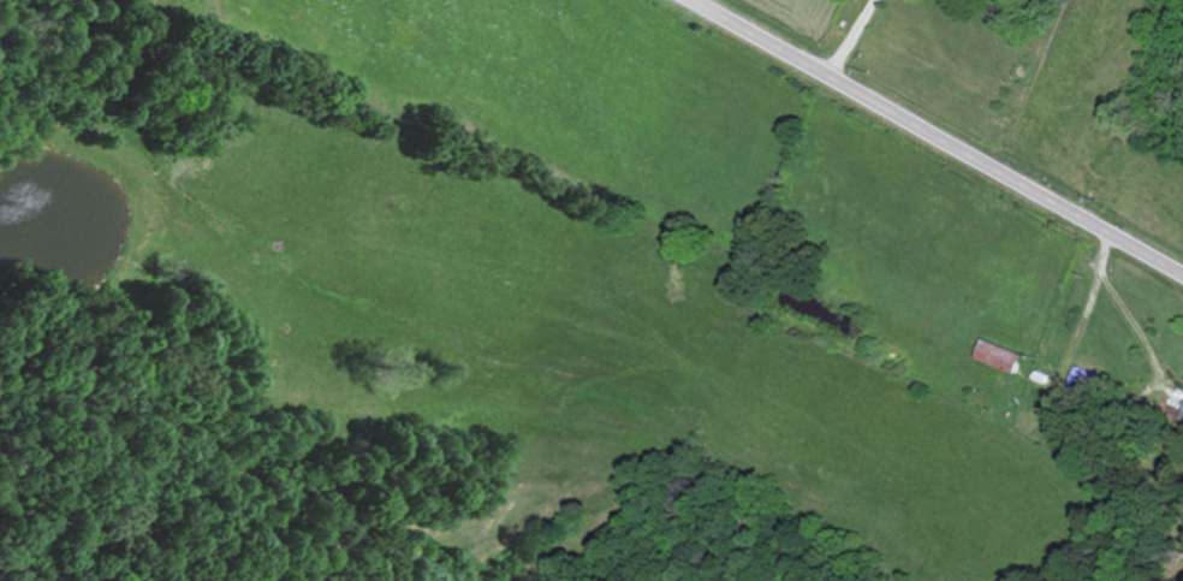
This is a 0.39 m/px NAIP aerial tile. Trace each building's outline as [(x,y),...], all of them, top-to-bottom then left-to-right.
[(977,361),(1018,373),(1024,353),(983,340),(977,361)]
